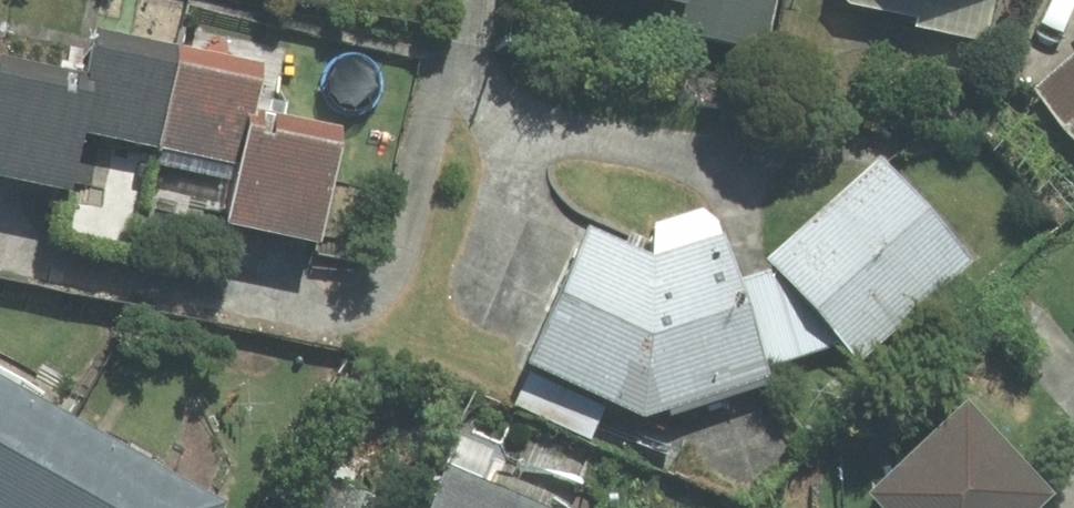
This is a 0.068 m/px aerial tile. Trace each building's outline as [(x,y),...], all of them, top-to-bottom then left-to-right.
[(777,0),(686,0),(686,1),(679,32),(768,49),(777,0)] [(851,3),(918,17),(916,27),(987,41),(995,0),(848,0),(851,3)] [(1,57),(0,60),(0,176),(74,191),(86,132),(159,147),(180,47),(100,30),(90,76),(1,57)] [(180,47),(159,147),(243,165),(231,221),(319,239),(342,125),(255,107),(264,63),(180,47)] [(1073,131),(1073,55),(1036,88),(1073,131)] [(881,157),(768,258),(775,265),(843,341),(860,360),(972,260),(881,157)] [(653,255),(590,226),(528,363),(645,416),(771,376),(767,363),(740,278),(725,231),(703,207),(656,223),(653,255)] [(775,265),(740,278),(767,363),(843,341),(775,265)] [(76,418),(0,375),(0,507),(25,507),(76,418)] [(868,493),(881,507),(1041,507),(1055,496),(968,402),(868,493)] [(25,507),(222,507),(226,501),(76,418),(25,507)] [(448,463),(425,507),(550,507),(448,463)] [(311,507),(406,507),(325,475),(311,507)]
